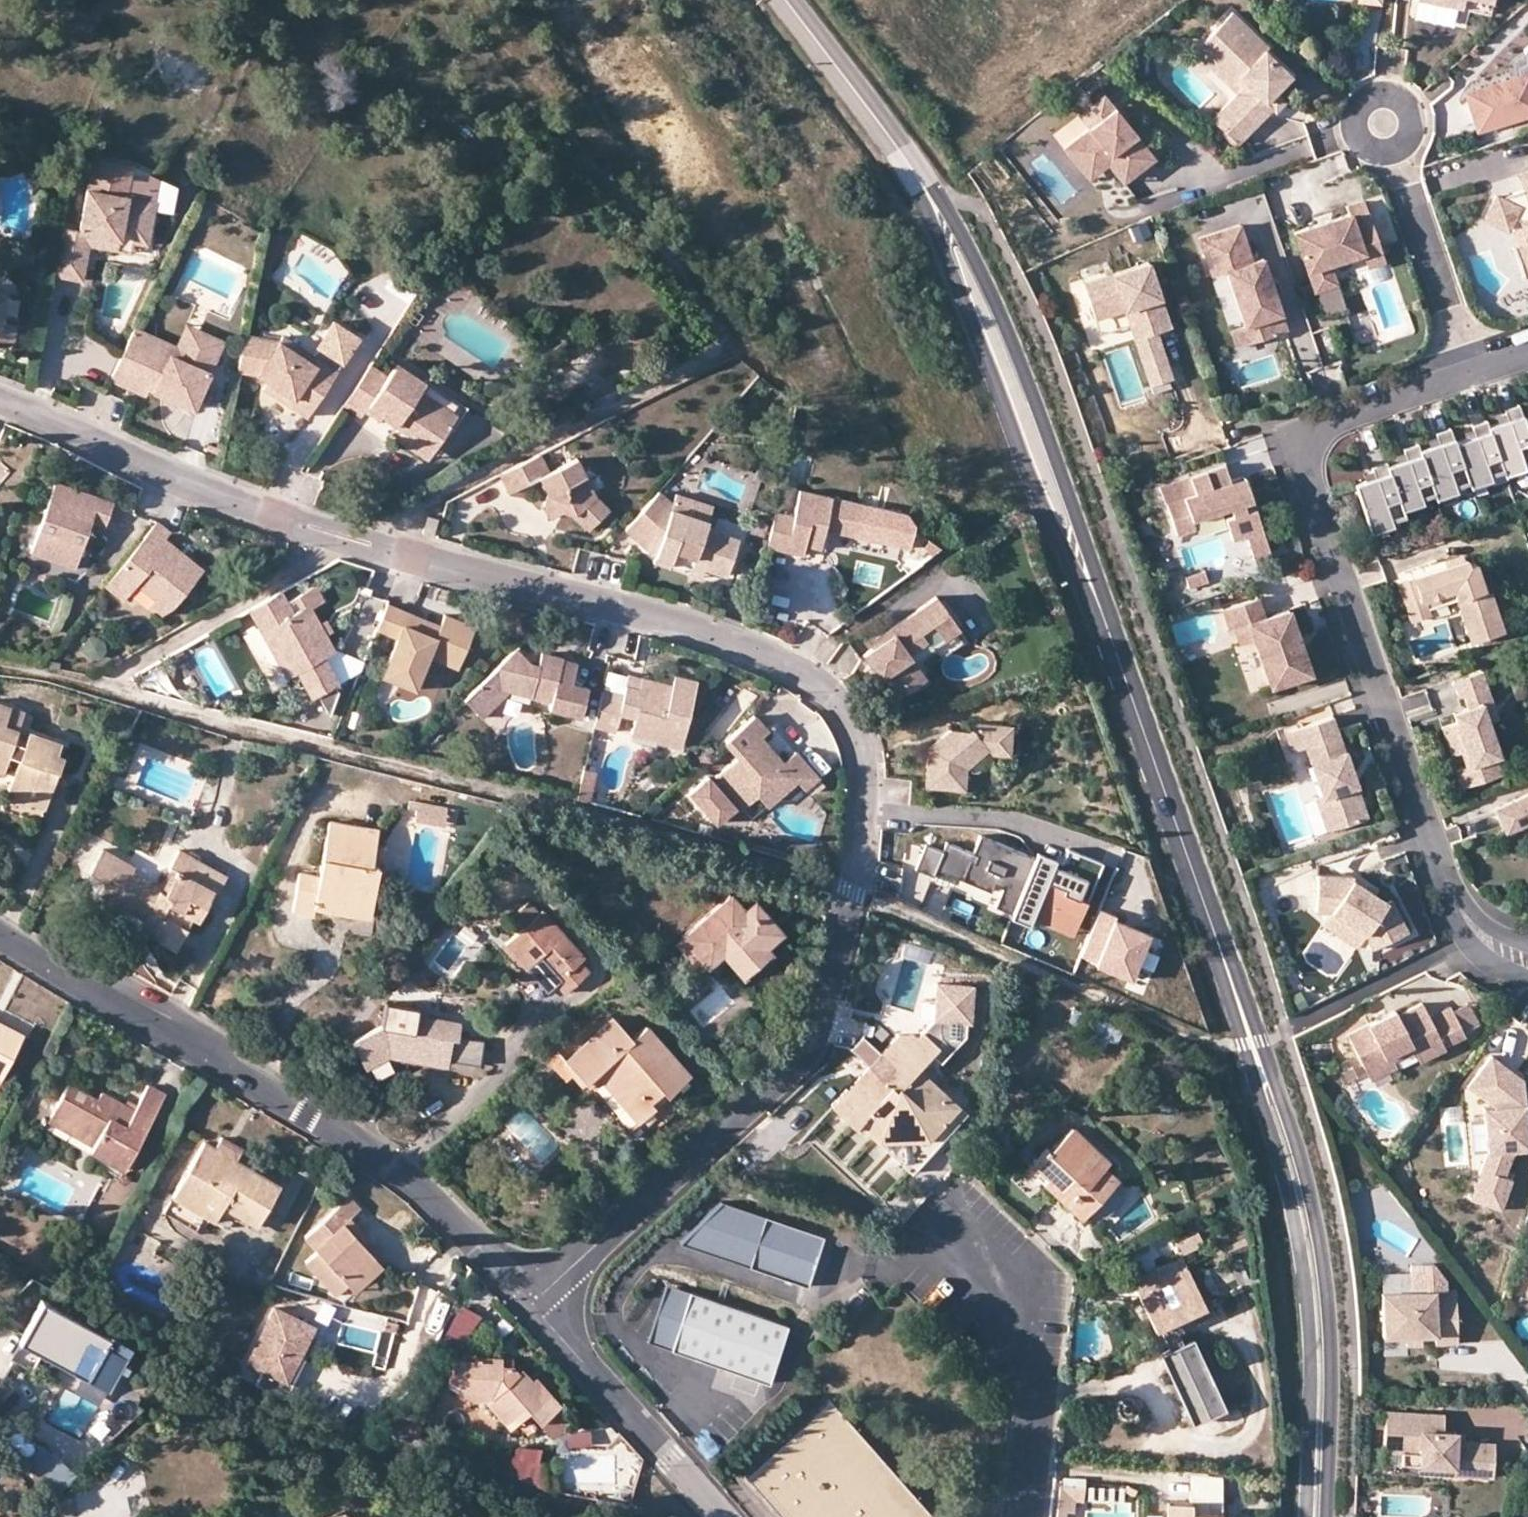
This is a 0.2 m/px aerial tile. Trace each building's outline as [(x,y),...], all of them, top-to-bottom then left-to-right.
[(1238,91),(1213,115),(1238,140),(1273,105),(1266,99),(1275,89),(1291,74),(1266,49),(1269,45),(1234,10),(1204,39),(1224,59),(1233,50),(1248,65),(1239,74),(1247,81),(1238,91)] [(1204,39),(1195,48),(1238,91),(1247,81),(1239,74),(1248,65),(1233,50),(1224,59),(1204,39)] [(1524,47),(1527,59),(1519,66),(1522,75),(1468,91),(1474,109),(1480,127),(1527,112),(1527,44),(1524,47)] [(1273,105),(1276,109),(1281,105),(1286,100),(1275,89),(1266,99),(1273,105)] [(1082,128),(1114,103),(1104,91),(1072,116),(1082,128)] [(1082,128),(1062,143),(1081,168),(1101,152),(1107,160),(1122,179),(1138,166),(1154,154),(1114,103),(1082,128)] [(1107,160),(1101,152),(1081,168),(1088,175),(1107,160)] [(95,154),(89,187),(131,195),(137,161),(95,154)] [(162,174),(137,161),(131,195),(157,200),(162,174)] [(173,180),(162,174),(157,200),(156,207),(159,208),(169,209),(173,180)] [(136,227),(152,230),(156,207),(157,200),(131,195),(89,187),(81,229),(62,225),(53,273),(85,279),(91,243),(92,238),(102,240),(101,245),(120,249),(124,225),(136,227)] [(1520,207),(1527,204),(1527,195),(1526,189),(1518,192),(1500,198),(1520,207)] [(1520,207),(1500,198),(1497,196),(1486,219),(1509,230),(1515,218),(1521,221),(1527,240),(1527,204),(1520,207)] [(1347,211),(1293,229),(1313,289),(1335,281),(1328,260),(1348,253),(1361,249),(1358,241),(1375,235),(1362,198),(1345,204),(1347,211)] [(159,208),(156,207),(152,230),(136,227),(133,240),(153,243),(159,208)] [(1521,221),(1516,233),(1521,247),(1514,249),(1524,278),(1527,276),(1527,240),(1521,221)] [(1237,222),(1197,235),(1210,273),(1224,269),(1242,324),(1267,316),(1272,332),(1285,328),(1274,298),(1269,282),(1260,256),(1250,259),(1237,222)] [(1375,235),(1358,241),(1361,249),(1366,264),(1382,259),(1375,235)] [(1129,308),(1139,337),(1154,332),(1168,327),(1146,262),(1081,284),(1094,320),(1123,310),(1129,308)] [(1276,279),(1269,282),(1274,298),(1281,295),(1279,288),(1276,279)] [(1338,289),(1316,296),(1322,313),(1343,306),(1338,289)] [(0,290),(0,344),(14,347),(20,316),(5,313),(10,293),(0,290)] [(1139,337),(1129,308),(1123,310),(1148,384),(1166,378),(1159,358),(1163,356),(1159,347),(1154,332),(1139,337)] [(1242,324),(1228,328),(1234,345),(1272,332),(1267,316),(1242,324)] [(136,331),(132,339),(183,365),(193,346),(219,358),(226,345),(188,326),(177,351),(136,331)] [(282,388),(277,394),(313,417),(361,341),(337,326),(318,355),(287,335),(283,340),(249,334),(242,370),(262,374),(274,382),(282,388)] [(1329,330),(1312,336),(1323,368),(1340,362),(1329,330)] [(1241,361),(1272,355),(1268,337),(1237,344),(1241,361)] [(183,365),(132,339),(113,379),(148,397),(152,389),(166,396),(169,390),(197,404),(219,358),(193,346),(183,365)] [(419,437),(440,452),(464,417),(424,390),(430,382),(401,362),(392,375),(376,365),(349,405),(367,417),(371,412),(374,407),(389,417),(393,411),(406,419),(401,426),(419,437)] [(1166,378),(1148,384),(1151,393),(1169,387),(1166,378)] [(269,389),(277,394),(282,388),(274,382),(269,389)] [(194,411),(197,404),(169,390),(166,396),(194,411)] [(1504,467),(1505,472),(1526,465),(1524,460),(1527,458),(1527,430),(1524,417),(1519,403),(1504,408),(1505,411),(1508,418),(1495,422),(1489,424),(1504,467)] [(386,422),(389,417),(374,407),(371,412),(386,422)] [(389,417),(401,426),(406,419),(393,411),(389,417)] [(1508,418),(1505,411),(1492,415),(1495,422),(1508,418)] [(1456,440),(1469,478),(1471,484),(1492,476),(1490,471),(1504,467),(1489,424),(1487,418),(1472,423),(1473,426),(1476,433),(1463,438),(1456,440)] [(1421,447),(1435,489),(1437,495),(1457,488),(1455,483),(1469,478),(1456,440),(1451,426),(1436,431),(1437,434),(1440,441),(1427,445),(1421,447)] [(1476,433),(1473,426),(1460,431),(1463,438),(1476,433)] [(1440,441),(1437,434),(1424,438),(1427,445),(1440,441)] [(434,461),(440,452),(419,437),(413,447),(434,461)] [(1389,463),(1403,506),(1424,499),(1422,494),(1435,489),(1421,447),(1419,441),(1404,446),(1405,449),(1408,456),(1394,461),(1389,463)] [(1408,456),(1405,449),(1392,454),(1394,461),(1408,456)] [(551,497),(548,508),(562,513),(576,519),(588,532),(610,509),(597,498),(578,460),(553,472),(544,454),(505,474),(515,494),(543,480),(551,497)] [(791,454),(788,473),(805,476),(808,457),(791,454)] [(1226,460),(1227,471),(1251,469),(1250,459),(1226,460)] [(1403,506),(1389,463),(1387,459),(1373,464),(1374,467),(1376,474),(1363,478),(1356,481),(1373,528),(1394,521),(1392,516),(1405,511),(1403,506)] [(1225,470),(1223,462),(1159,483),(1175,532),(1194,526),(1191,517),(1229,504),(1232,513),(1224,515),(1231,537),(1244,532),(1248,542),(1264,537),(1253,505),(1244,508),(1241,500),(1250,497),(1242,473),(1228,478),(1225,470)] [(1361,471),(1363,478),(1376,474),(1374,467),(1361,471)] [(58,482),(35,553),(79,567),(94,520),(108,524),(116,500),(58,482)] [(676,506),(677,502),(662,488),(629,525),(660,552),(657,559),(674,564),(680,548),(699,555),(697,562),(708,566),(730,574),(742,538),(710,527),(713,519),(676,506)] [(796,518),(789,552),(805,555),(807,543),(828,548),(831,531),(908,545),(913,521),(905,511),(802,491),(796,518)] [(681,492),(677,502),(676,506),(713,519),(718,505),(681,492)] [(553,519),(562,513),(548,508),(553,519)] [(789,552),(796,518),(775,514),(768,548),(789,552)] [(439,520),(430,518),(428,528),(427,528),(425,535),(434,537),(439,520)] [(141,585),(160,599),(165,593),(178,605),(207,570),(180,546),(174,554),(163,547),(171,539),(175,533),(160,521),(108,585),(127,601),(141,585)] [(180,546),(171,539),(163,547),(174,554),(180,546)] [(941,546),(929,539),(924,546),(931,554),(941,546)] [(1265,541),(1249,546),(1253,556),(1268,551),(1265,541)] [(1406,601),(1411,616),(1431,610),(1429,603),(1426,594),(1446,587),(1449,596),(1457,594),(1472,638),(1504,627),(1491,588),(1486,590),(1476,559),(1469,562),(1467,555),(1426,569),(1401,577),(1409,600),(1406,601)] [(705,576),(708,566),(697,562),(693,572),(705,576)] [(1203,570),(1184,576),(1188,588),(1207,582),(1203,570)] [(287,599),(293,609),(306,602),(308,606),(322,598),(314,584),(287,599)] [(1446,587),(1426,594),(1429,603),(1449,596),(1446,587)] [(324,633),(317,621),(308,606),(306,602),(293,609),(287,599),(281,588),(247,607),(258,627),(285,675),(295,669),(309,696),(336,681),(321,655),(332,649),(324,633)] [(177,606),(178,605),(165,593),(160,599),(158,601),(171,610),(177,606)] [(932,649),(961,629),(938,597),(892,630),(895,634),(885,641),(864,656),(897,701),(920,685),(923,689),(936,680),(926,665),(937,657),(932,649)] [(1271,688),(1310,674),(1289,611),(1265,619),(1261,608),(1258,599),(1223,610),(1231,632),(1235,630),(1249,625),(1255,641),(1271,688)] [(440,622),(388,601),(377,627),(399,636),(384,673),(415,686),(429,653),(457,664),(474,625),(444,612),(440,622)] [(323,618),(317,621),(324,633),(330,630),(323,618)] [(1255,641),(1249,625),(1235,630),(1240,646),(1255,641)] [(285,675),(258,627),(243,636),(269,683),(285,675)] [(968,640),(961,629),(932,649),(937,657),(940,660),(968,640)] [(882,637),(885,641),(895,634),(892,630),(882,637)] [(91,638),(85,644),(85,653),(91,659),(99,658),(106,653),(106,644),(100,638),(91,638)] [(183,647),(170,655),(174,663),(186,656),(183,647)] [(321,655),(336,681),(358,668),(361,662),(332,649),(321,655)] [(520,649),(482,686),(511,693),(555,704),(554,709),(570,713),(577,685),(562,681),(567,660),(567,659),(546,653),(541,665),(534,664),(520,649)] [(567,660),(562,681),(577,685),(570,713),(585,717),(592,687),(576,684),(581,664),(567,660)] [(1482,670),(1454,679),(1459,695),(1464,693),(1468,706),(1465,707),(1468,714),(1456,718),(1457,720),(1442,725),(1447,738),(1452,752),(1461,749),(1466,747),(1471,762),(1466,764),(1456,767),(1462,784),(1491,775),(1486,758),(1498,754),(1500,754),(1489,720),(1483,702),(1492,699),(1482,670)] [(637,717),(635,723),(663,730),(660,741),(682,747),(699,679),(675,673),(672,686),(643,678),(641,689),(627,685),(625,694),(603,688),(594,725),(617,731),(622,714),(637,717)] [(630,674),(627,685),(641,689),(643,678),(630,674)] [(486,719),(511,693),(482,686),(468,700),(486,719)] [(1498,717),(1492,699),(1483,702),(1489,720),(1498,717)] [(2,770),(5,762),(16,766),(7,787),(30,796),(45,802),(58,767),(43,762),(53,738),(30,729),(24,743),(14,739),(18,728),(4,723),(11,706),(0,701),(0,769),(2,770)] [(25,711),(11,706),(4,723),(18,728),(25,711)] [(1454,711),(1456,718),(1468,714),(1465,707),(1454,711)] [(794,771),(801,778),(808,787),(822,775),(800,749),(787,760),(765,734),(772,728),(760,714),(730,739),(744,755),(719,776),(723,780),(720,783),(713,775),(694,791),(720,821),(739,805),(737,804),(741,801),(747,808),(763,794),(765,796),(794,771)] [(1292,752),(1306,747),(1323,796),(1326,795),(1337,827),(1367,816),(1349,764),(1333,717),(1286,734),(1292,752)] [(948,738),(937,738),(928,746),(926,783),(965,784),(966,763),(986,746),(990,751),(1008,752),(1010,723),(976,721),(967,729),(949,728),(948,738)] [(632,735),(660,741),(663,730),(635,723),(632,735)] [(949,728),(937,738),(948,738),(949,728)] [(60,741),(53,738),(43,762),(58,767),(63,755),(56,752),(60,741)] [(1471,762),(1466,747),(1461,749),(1466,764),(1471,762)] [(1491,775),(1503,771),(1498,754),(1486,758),(1491,775)] [(594,773),(583,770),(579,787),(590,790),(594,773)] [(771,803),(801,778),(794,771),(765,796),(771,803)] [(38,819),(45,802),(30,796),(7,787),(1,804),(38,819)] [(587,802),(590,790),(579,787),(576,799),(587,802)] [(1323,796),(1316,798),(1327,830),(1337,827),(1326,795),(1323,796)] [(1496,810),(1500,819),(1504,828),(1527,817),(1527,796),(1496,810)] [(444,823),(448,807),(408,798),(406,806),(416,808),(414,817),(444,823)] [(1504,828),(1507,835),(1527,825),(1527,817),(1504,828)] [(314,905),(332,909),(334,896),(372,902),(378,864),(371,863),(377,828),(328,820),(318,874),(298,871),(292,909),(312,912),(314,905)] [(933,877),(936,870),(991,892),(994,885),(1002,888),(995,907),(1011,913),(1034,856),(980,834),(972,853),(946,842),(942,851),(925,844),(915,869),(933,877)] [(1036,851),(1034,856),(1011,913),(1009,917),(1028,925),(1037,903),(1065,914),(1073,897),(1086,902),(1102,862),(1066,848),(1064,854),(1059,866),(1052,864),(1055,858),(1036,851)] [(104,849),(90,873),(106,882),(100,894),(144,919),(147,914),(160,922),(153,934),(176,947),(193,917),(197,919),(213,891),(217,893),(227,876),(180,849),(170,867),(176,870),(166,889),(132,870),(134,866),(104,849)] [(1055,858),(1052,864),(1059,866),(1064,854),(1057,851),(1055,858)] [(1317,875),(1316,911),(1331,912),(1366,934),(1373,948),(1407,930),(1390,898),(1385,900),(1370,891),(1353,880),(1353,876),(1317,875)] [(758,950),(764,945),(780,930),(752,900),(742,909),(729,895),(681,938),(706,965),(721,952),(729,944),(734,950),(747,938),(758,950)] [(369,915),(372,902),(334,896),(332,909),(369,915)] [(1073,897),(1065,914),(1037,903),(1031,918),(1073,934),(1086,902),(1073,897)] [(523,924),(539,910),(528,898),(512,912),(523,924)] [(523,924),(505,941),(547,987),(554,981),(563,991),(588,968),(578,958),(583,954),(541,908),(539,910),(523,924)] [(1117,914),(1100,908),(1081,954),(1096,961),(1095,963),(1130,977),(1149,932),(1115,919),(1117,914)] [(1366,934),(1331,912),(1323,925),(1358,947),(1366,934)] [(769,951),(764,945),(758,950),(747,938),(734,950),(729,944),(721,952),(742,976),(769,951)] [(430,978),(425,974),(420,980),(426,984),(430,978)] [(934,1019),(922,1031),(938,1046),(931,1054),(940,1063),(965,1037),(966,1023),(970,1023),(974,987),(937,983),(935,1003),(941,1003),(940,1019),(934,1019)] [(410,1005),(386,1000),(382,1023),(354,1039),(368,1064),(390,1051),(445,1061),(446,1057),(480,1063),(484,1038),(456,1033),(458,1022),(417,1015),(408,1013),(410,1005)] [(1389,1053),(1391,1058),(1413,1048),(1418,1059),(1444,1046),(1443,1044),(1464,1034),(1462,1031),(1455,1017),(1451,1009),(1449,1005),(1439,1010),(1428,1016),(1421,1001),(1397,1014),(1394,1009),(1347,1033),(1364,1065),(1389,1053)] [(1466,1002),(1451,1009),(1455,1017),(1462,1031),(1477,1023),(1466,1002)] [(419,1006),(410,1005),(408,1013),(417,1015),(419,1006)] [(1107,1039),(1113,1025),(1087,1014),(1079,1027),(1107,1039)] [(632,1038),(612,1016),(567,1058),(576,1067),(591,1084),(601,1075),(638,1115),(653,1101),(649,1097),(662,1086),(667,1091),(688,1072),(645,1026),(632,1038)] [(0,1077),(24,1034),(0,1022),(0,1077)] [(931,1054),(938,1046),(922,1031),(916,1037),(912,1033),(899,1034),(880,1055),(894,1067),(884,1078),(869,1066),(833,1105),(855,1127),(859,1123),(911,1173),(966,1113),(933,1083),(918,1085),(916,1087),(910,1082),(910,1076),(918,1068),(931,1054)] [(576,1067),(567,1058),(558,1048),(549,1057),(566,1076),(576,1067)] [(1389,1053),(1364,1065),(1370,1078),(1395,1065),(1391,1058),(1389,1053)] [(894,1067),(880,1055),(869,1066),(884,1078),(894,1067)] [(1469,1088),(1494,1108),(1483,1118),(1484,1151),(1465,1198),(1496,1210),(1508,1179),(1500,1177),(1511,1150),(1526,1149),(1524,1081),(1492,1057),(1469,1088)] [(1358,1078),(1355,1073),(1353,1067),(1341,1073),(1347,1084),(1358,1078)] [(918,1085),(933,1083),(918,1068),(910,1076),(910,1082),(916,1087),(918,1085)] [(70,1085),(50,1120),(94,1144),(91,1150),(124,1169),(165,1095),(149,1086),(135,1110),(102,1092),(98,1100),(70,1085)] [(1494,1108),(1482,1108),(1483,1118),(1494,1108)] [(1102,1167),(1107,1161),(1072,1126),(1048,1151),(1046,1149),(1032,1163),(1047,1176),(1042,1182),(1079,1218),(1092,1204),(1110,1185),(1116,1179),(1102,1167)] [(243,1151),(222,1139),(216,1150),(237,1163),(243,1151)] [(205,1144),(175,1196),(207,1215),(216,1220),(225,1205),(258,1225),(278,1187),(237,1163),(216,1150),(205,1144)] [(1122,1196),(1110,1185),(1092,1204),(1105,1216),(1122,1196)] [(207,1215),(175,1196),(163,1217),(195,1235),(207,1215)] [(307,1239),(315,1249),(349,1285),(377,1259),(363,1243),(356,1234),(362,1229),(352,1218),(361,1209),(350,1197),(307,1239)] [(727,1257),(744,1208),(722,1201),(680,1240),(727,1257)] [(727,1257),(807,1285),(824,1236),(744,1208),(727,1257)] [(369,1237),(362,1229),(356,1234),(363,1243),(369,1237)] [(1178,1246),(1183,1256),(1205,1245),(1200,1236),(1178,1246)] [(337,1296),(349,1285),(315,1249),(304,1258),(337,1296)] [(1173,1322),(1206,1307),(1183,1256),(1132,1279),(1155,1330),(1159,1328),(1173,1322)] [(383,1266),(377,1259),(349,1285),(356,1291),(383,1266)] [(1379,1289),(1380,1333),(1402,1333),(1417,1333),(1432,1332),(1432,1341),(1443,1341),(1454,1341),(1453,1288),(1443,1288),(1443,1276),(1429,1263),(1408,1263),(1408,1269),(1409,1288),(1379,1289)] [(1378,1270),(1379,1289),(1409,1288),(1408,1269),(1378,1270)] [(70,1289),(79,1294),(82,1287),(73,1283),(70,1289)] [(672,1348),(692,1292),(667,1283),(648,1340),(672,1348)] [(769,1381),(787,1326),(692,1292),(672,1348),(769,1381)] [(129,1346),(41,1298),(13,1350),(24,1355),(28,1347),(106,1389),(120,1363),(129,1346)] [(461,1345),(478,1312),(459,1302),(442,1335),(461,1345)] [(265,1360),(258,1375),(287,1389),(294,1375),(289,1373),(301,1348),(312,1326),(272,1307),(249,1353),(265,1360)] [(1173,1322),(1159,1328),(1169,1350),(1183,1343),(1173,1322)] [(1417,1333),(1402,1333),(1403,1342),(1418,1341),(1417,1333)] [(1225,1405),(1194,1338),(1183,1343),(1169,1350),(1161,1354),(1192,1421),(1206,1414),(1225,1405)] [(301,1348),(289,1373),(294,1375),(307,1351),(301,1348)] [(449,1387),(459,1393),(487,1387),(517,1423),(522,1419),(532,1430),(541,1423),(561,1405),(537,1378),(532,1380),(522,1370),(517,1373),(513,1366),(502,1366),(502,1358),(476,1357),(476,1362),(454,1361),(453,1374),(449,1374),(449,1387)] [(120,1363),(106,1389),(110,1391),(124,1365),(120,1363)] [(740,1372),(735,1386),(754,1393),(759,1378),(740,1372)] [(510,1428),(517,1423),(487,1387),(459,1393),(472,1401),(485,1399),(510,1428)] [(745,1475),(783,1516),(934,1516),(830,1400),(745,1475)] [(1225,1405),(1206,1414),(1215,1435),(1244,1421),(1235,1401),(1225,1405)] [(573,1420),(561,1405),(541,1423),(554,1437),(573,1420)] [(1411,1452),(1411,1463),(1446,1464),(1445,1472),(1480,1474),(1486,1472),(1488,1440),(1457,1439),(1449,1438),(1449,1432),(1449,1429),(1436,1429),(1437,1411),(1377,1408),(1375,1450),(1393,1451),(1411,1452)] [(507,1473),(551,1491),(544,1462),(539,1461),(540,1447),(516,1445),(514,1455),(511,1455),(507,1473)] [(29,1460),(62,1490),(75,1477),(42,1446),(29,1460)] [(1393,1462),(1411,1463),(1411,1452),(1393,1451),(1393,1462)] [(1410,1470),(1445,1472),(1446,1464),(1411,1463),(1410,1470)] [(1056,1516),(1065,1516),(1065,1510),(1074,1511),(1075,1500),(1082,1500),(1083,1487),(1060,1484),(1056,1516)] [(1222,1513),(1192,1512),(1192,1502),(1167,1503),(1167,1516),(1222,1516),(1222,1513)]
